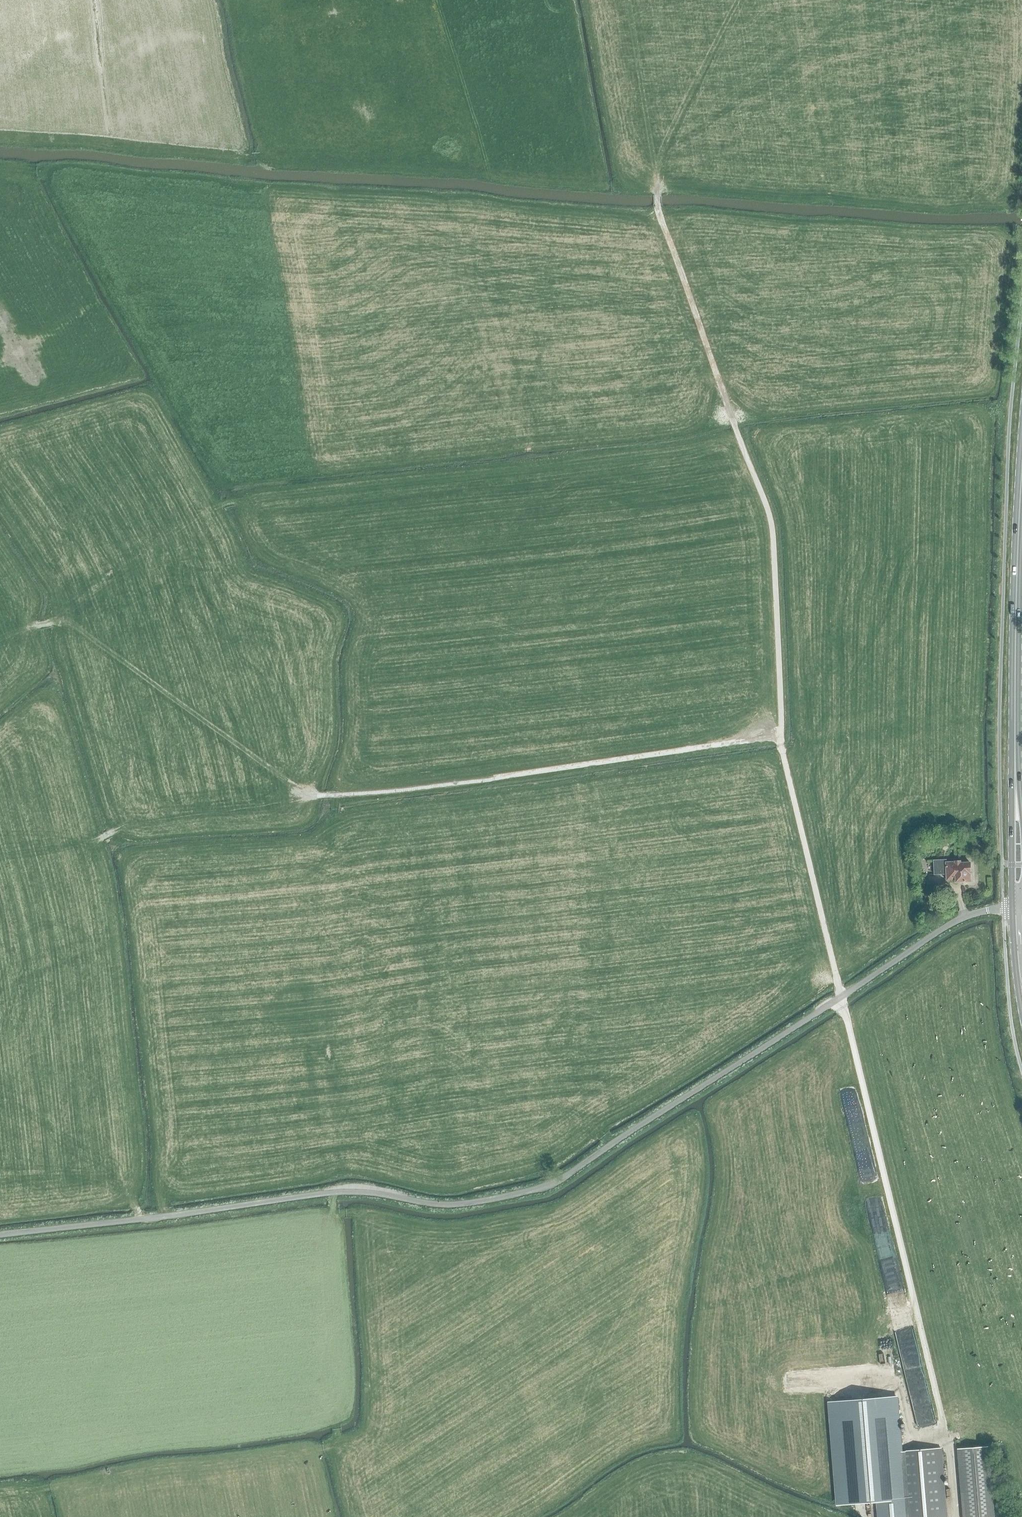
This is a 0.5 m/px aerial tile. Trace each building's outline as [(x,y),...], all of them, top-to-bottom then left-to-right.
[(946,862),(946,860),(934,861),(934,874),(946,874),(946,880),(955,880),(955,882),(970,882),(969,862),(960,863),(960,862),(946,862)] [(942,1449),(903,1452),(898,1396),(827,1401),(835,1505),(876,1502),(877,1516),(947,1516),(942,1449)] [(989,1446),(958,1449),(963,1516),(994,1516),(989,1446)]
